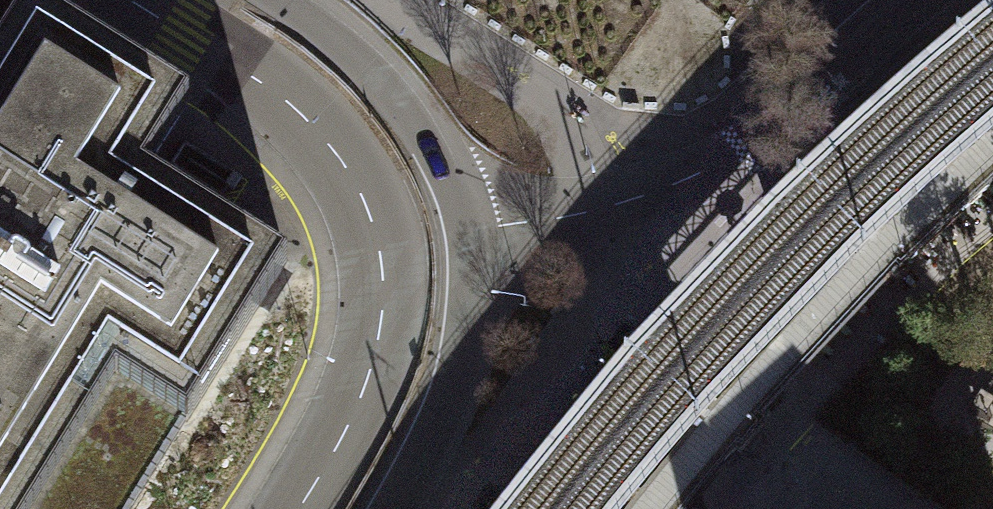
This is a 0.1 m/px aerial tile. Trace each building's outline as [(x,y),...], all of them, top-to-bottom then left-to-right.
[(30,1),(28,0),(0,0),(0,49),(30,1)] [(960,22),(992,62),(992,0),(987,0),(960,22)] [(287,260),(147,172),(188,99),(105,51),(30,1),(0,49),(0,508),(132,508),(287,260)] [(881,89),(974,193),(992,176),(992,90),(945,35),(881,89)] [(865,104),(804,159),(902,261),(962,205),(865,104)] [(610,361),(556,421),(663,508),(677,508),(724,452),(610,361)] [(491,500),(502,508),(639,508),(545,437),(491,500)]
